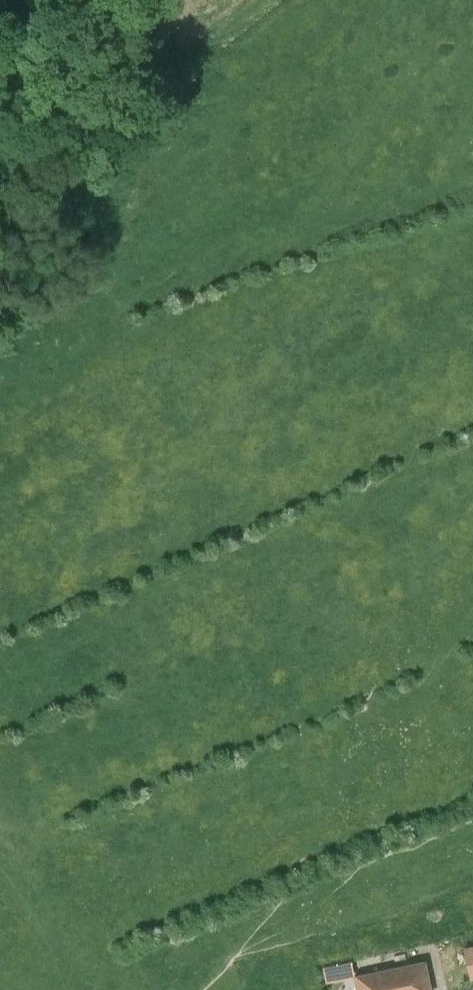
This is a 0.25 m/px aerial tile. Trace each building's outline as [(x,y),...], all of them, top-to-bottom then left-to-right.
[(465,950),(471,983),(472,982),(472,949),(465,950)] [(327,982),(348,977),(355,968),(354,960),(324,967),(327,982)] [(425,960),(355,975),(358,989),(431,989),(425,960)]
